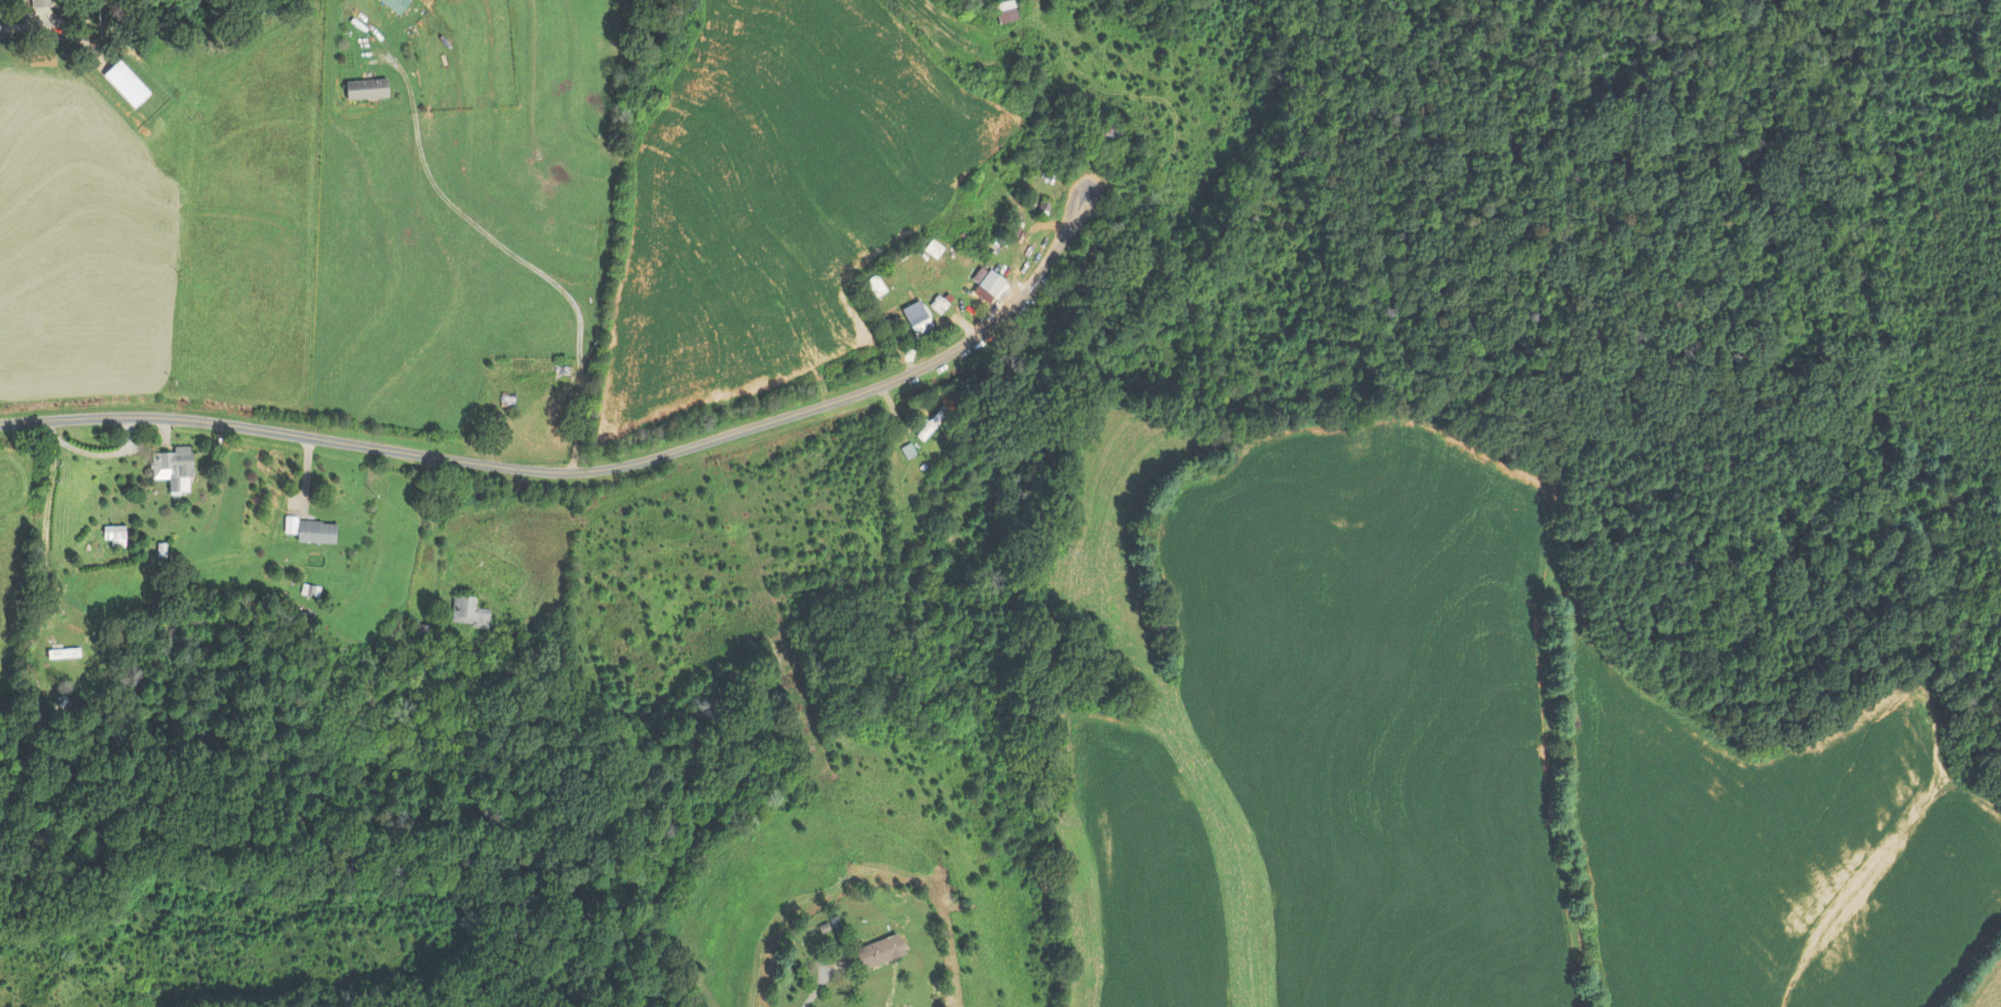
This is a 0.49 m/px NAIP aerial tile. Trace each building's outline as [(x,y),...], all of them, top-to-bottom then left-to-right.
[(409,0),(378,0),(398,17),(411,1),(409,0)] [(999,25),(1018,20),(1013,0),(994,5),(999,25)] [(102,77),(134,109),(150,93),(118,61),(102,77)] [(348,100),(389,97),(388,79),(346,81),(348,100)] [(975,278),(980,283),(974,290),(987,302),(1005,284),(990,269),(986,274),(982,270),(975,278)] [(948,304),(939,296),(930,305),(939,314),(948,304)] [(933,325),(918,300),(901,310),(915,335),(933,325)] [(948,412),(941,406),(915,436),(922,442),(948,412)] [(190,447),(169,447),(170,493),(190,493),(190,447)] [(334,544),(335,522),(286,520),(285,532),(297,532),(296,542),(334,544)] [(112,547),(125,546),(124,528),(112,528),(112,547)] [(450,623),(486,627),(489,610),(475,608),(476,597),(454,595),(450,623)] [(399,622),(395,619),(386,636),(391,638),(399,622)] [(409,633),(426,636),(428,625),(412,622),(409,633)] [(47,649),(47,663),(77,662),(77,659),(89,659),(88,647),(47,649)] [(443,680),(454,684),(458,673),(447,669),(443,680)] [(855,950),(862,970),(905,955),(897,935),(855,950)]
